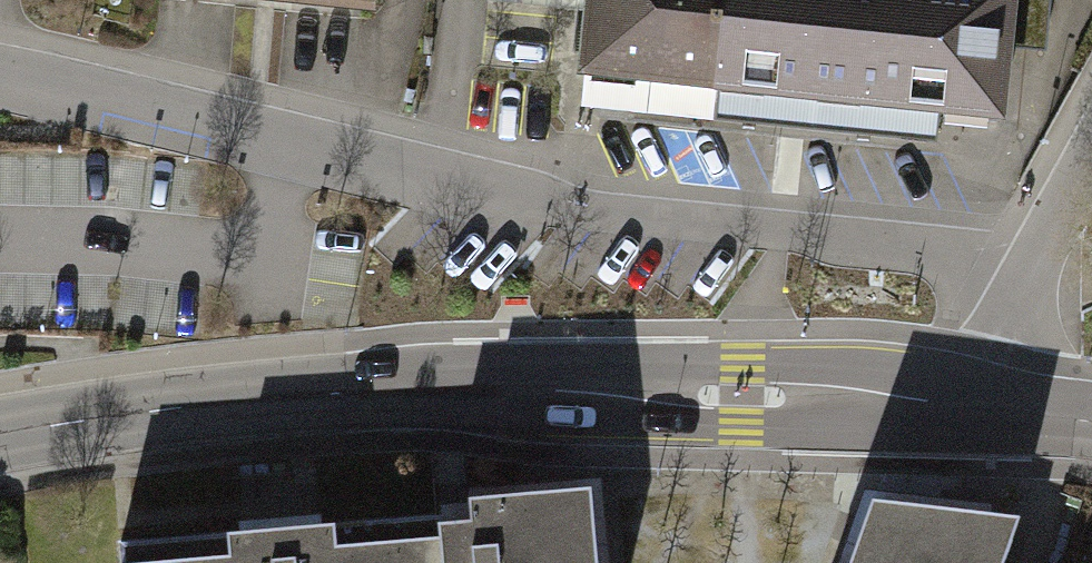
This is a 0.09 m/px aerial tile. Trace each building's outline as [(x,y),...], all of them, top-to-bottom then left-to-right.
[(393,13),(394,0),(273,0),(393,13)] [(586,87),(1022,138),(1033,50),(1054,52),(1060,0),(596,0),(586,87)] [(111,556),(112,562),(601,562),(594,485),(447,498),(449,525),(322,536),(320,515),(240,523),(242,544),(111,556)] [(1010,537),(858,518),(842,562),(1001,562),(1010,537)]
